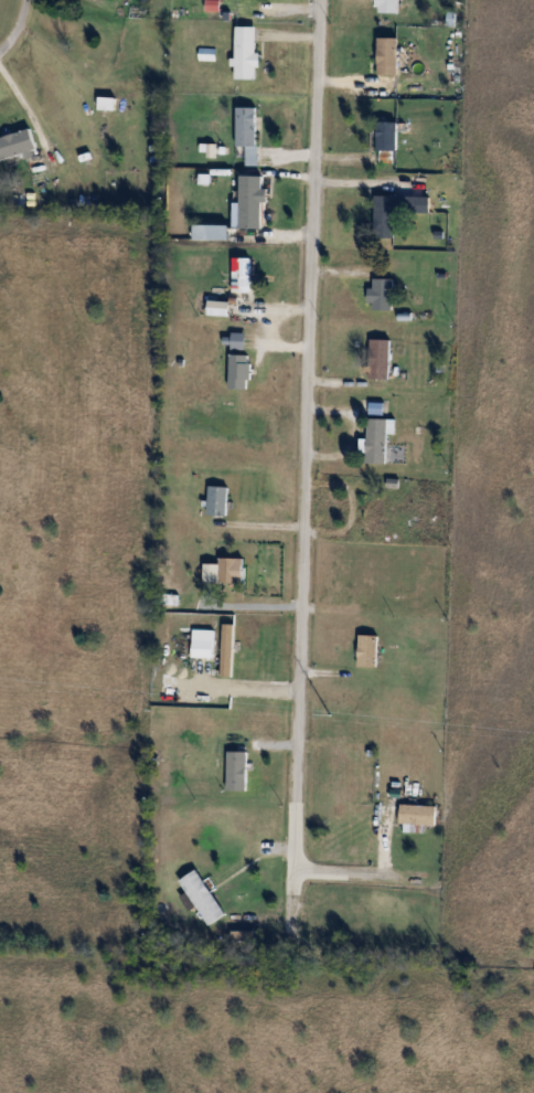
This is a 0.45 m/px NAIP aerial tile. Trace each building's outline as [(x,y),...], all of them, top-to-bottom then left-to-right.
[(400,13),(400,0),(378,0),(378,13),(400,13)] [(258,26),(235,26),(235,79),(258,79),(258,26)] [(399,75),(399,38),(378,38),(378,75),(399,75)] [(137,100),(138,89),(98,87),(97,110),(124,111),(125,99),(137,100)] [(237,147),(247,147),(247,165),(257,165),(257,108),(237,108),(237,147)] [(397,122),(379,122),(379,162),(397,162),(397,122)] [(38,150),(31,128),(0,138),(0,163),(38,150)] [(263,228),(263,201),(268,201),(268,188),(264,188),(264,175),(241,175),(241,228),(263,228)] [(375,237),(397,237),(397,214),(431,214),(431,196),(375,196),(375,237)] [(229,225),(195,225),(195,239),(229,239),(229,225)] [(251,258),(233,258),(233,292),(251,292),(251,258)] [(372,310),(394,310),(394,278),(372,278),(372,310)] [(371,379),(391,379),(391,339),(371,339),(371,379)] [(251,355),(231,355),(231,389),(251,389),(251,355)] [(369,464),(388,464),(388,431),(395,431),(395,419),(369,419),(369,464)] [(228,515),(228,486),(209,486),(209,515),(228,515)] [(220,584),(239,584),(239,558),(220,558),(220,584)] [(234,624),(222,624),(222,678),(234,678),(234,624)] [(215,630),(192,630),(192,659),(215,659),(215,630)] [(379,668),(379,636),(359,636),(359,668),(379,668)] [(248,791),(248,751),(228,751),(228,791),(248,791)] [(438,804),(399,804),(399,825),(438,825),(438,804)] [(226,914),(197,869),(180,880),(209,925),(226,914)]
